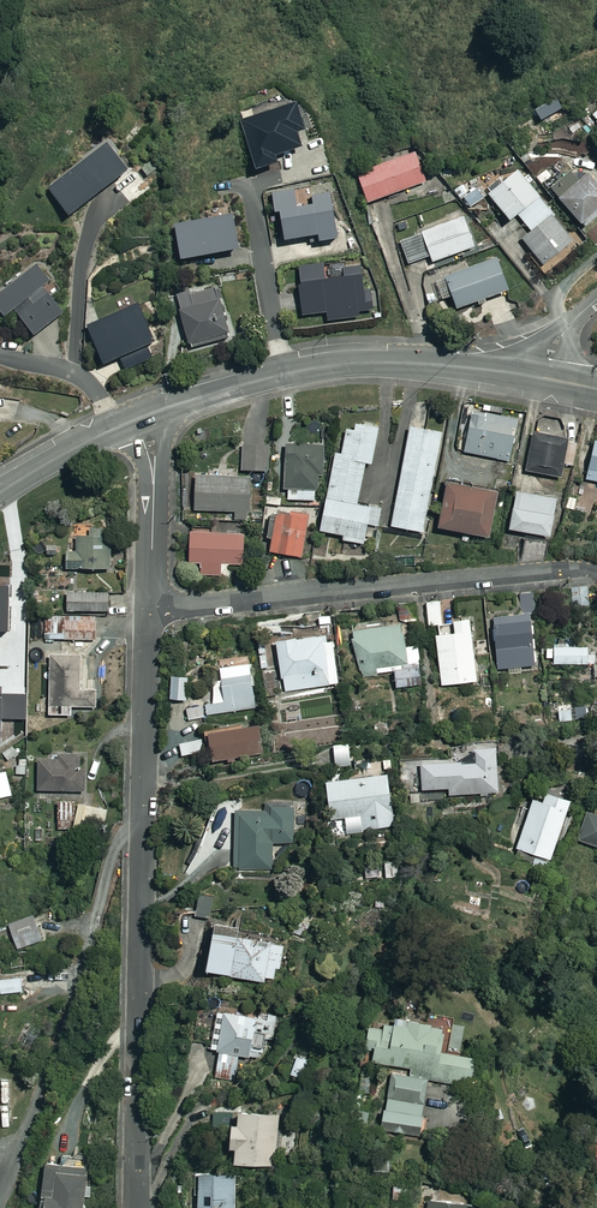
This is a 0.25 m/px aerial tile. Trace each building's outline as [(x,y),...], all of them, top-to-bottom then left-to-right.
[(566,111),(559,98),(539,111),(546,123),(566,111)] [(133,173),(110,144),(49,191),(72,220),(133,173)] [(359,170),(370,202),(428,182),(417,150),(359,170)] [(576,170),(554,190),(588,228),(596,220),(596,182),(590,173),(584,179),(576,170)] [(578,243),(522,172),(493,195),(516,225),(523,219),(534,233),(525,240),(547,268),(578,243)] [(478,248),(466,218),(403,243),(412,264),(434,255),(438,264),(478,248)] [(514,292),(502,260),(440,283),(447,302),(457,298),(462,311),(514,292)] [(39,265),(0,297),(0,306),(10,319),(20,311),(41,337),(69,314),(48,288),(54,284),(39,265)] [(233,335),(220,287),(180,297),(193,345),(233,335)] [(327,312),(324,301),(303,306),(306,318),(327,312)] [(159,344),(143,306),(93,327),(109,364),(159,344)] [(520,423),(475,414),(467,453),(512,463),(520,423)] [(383,429),(360,425),(359,433),(350,431),(345,455),(339,454),(325,533),(346,537),(346,541),(370,546),(373,526),(380,527),(384,510),(362,506),(369,465),(376,466),(383,429)] [(394,525),(394,527),(425,534),(446,435),(415,428),(397,514),(386,512),(384,522),(394,525)] [(572,441),(537,434),(529,472),(564,479),(572,441)] [(330,448),(291,445),(286,499),(318,502),(319,491),(326,491),(330,448)] [(589,480),(596,482),(596,446),(589,480)] [(272,447),(245,447),(245,472),(272,472),(272,447)] [(251,481),(200,479),(199,512),(237,513),(237,521),(249,521),(251,481)] [(503,495),(453,484),(443,528),(493,540),(503,495)] [(285,494),(269,492),(268,504),(284,506),(285,494)] [(561,501),(521,493),(514,531),(554,539),(561,501)] [(275,514),(270,539),(275,540),(273,553),(304,559),(313,517),(294,513),(293,518),(275,514)] [(211,528),(195,528),(194,564),(204,564),(204,575),(222,576),(223,565),(248,566),(248,535),(211,534),(211,528)] [(115,531),(81,531),(80,553),(71,553),(71,570),(114,571),(115,531)] [(114,596),(71,595),(71,611),(113,612),(114,596)] [(442,602),(428,603),(430,626),(443,625),(442,602)] [(5,611),(5,620),(0,620),(0,655),(26,656),(27,611),(5,611)] [(64,618),(49,617),(48,639),(63,640),(64,618)] [(536,666),(533,618),(496,620),(499,668),(536,666)] [(475,621),(459,622),(460,636),(440,638),(443,686),(479,683),(475,621)] [(99,626),(68,623),(67,639),(97,642),(99,626)] [(407,626),(356,631),(360,675),(423,669),(421,647),(409,649),(407,626)] [(329,644),(329,639),(281,643),(286,690),(340,685),(336,643),(329,644)] [(591,648),(557,649),(557,665),(591,665),(591,648)] [(86,658),(55,657),(52,716),(74,717),(74,708),(99,709),(99,694),(84,693),(86,658)] [(259,708),(253,664),(223,668),(225,682),(215,683),(217,705),(207,706),(209,715),(259,708)] [(424,670),(399,672),(400,689),(426,687),(424,670)] [(185,678),(175,678),(174,700),(184,701),(185,678)] [(473,713),(472,701),(455,703),(457,715),(473,713)] [(188,710),(189,720),(206,718),(205,708),(188,710)] [(265,753),(261,729),(213,736),(217,761),(265,753)] [(202,754),(201,741),(181,744),(183,756),(202,754)] [(354,767),(353,745),(337,746),(338,767),(354,767)] [(500,747),(454,748),(454,761),(424,761),(425,790),(451,789),(451,795),(501,794),(500,747)] [(88,759),(41,759),(42,792),(88,792),(88,759)] [(11,773),(0,775),(0,801),(16,798),(11,773)] [(398,827),(392,777),(332,784),(336,819),(347,818),(349,832),(398,827)] [(576,804),(552,795),(548,805),(538,801),(533,812),(526,810),(521,822),(528,825),(519,848),(553,862),(576,804)] [(273,851),(289,852),(289,848),(297,848),(299,808),(276,807),(276,814),(240,812),(236,869),(272,871),(273,851)] [(590,814),(581,842),(596,847),(596,816),(590,814)] [(400,863),(388,863),(388,878),(400,878),(400,863)] [(64,932),(55,909),(12,926),(21,949),(64,932)] [(285,945),(220,933),(212,973),(277,985),(285,945)] [(25,993),(24,979),(2,981),(3,995),(25,993)] [(268,1020),(222,1012),(215,1050),(221,1052),(217,1075),(235,1078),(240,1055),(261,1059),(264,1040),(272,1042),(277,1015),(269,1013),(268,1020)] [(367,1023),(363,1046),(371,1048),(369,1057),(410,1065),(408,1073),(390,1069),(379,1126),(417,1133),(428,1076),(466,1083),(472,1051),(436,1045),(441,1020),(400,1012),(399,1021),(387,1019),(386,1027),(367,1023)] [(463,1022),(449,1020),(446,1043),(459,1045),(463,1022)] [(310,1059),(301,1055),(292,1076),(301,1080),(310,1059)] [(228,1113),(214,1113),(214,1127),(228,1127),(228,1113)] [(281,1116),(245,1113),(244,1127),(238,1126),(236,1151),(241,1151),(240,1165),(277,1167),(281,1116)] [(596,1161),(596,1133),(583,1146),(596,1161)] [(50,1165),(45,1207),(87,1207),(91,1169),(50,1165)] [(203,1175),(202,1207),(236,1207),(237,1176),(203,1175)] [(407,1182),(391,1181),(391,1198),(407,1198),(407,1182)] [(425,1194),(424,1207),(462,1207),(462,1196),(425,1194)]
